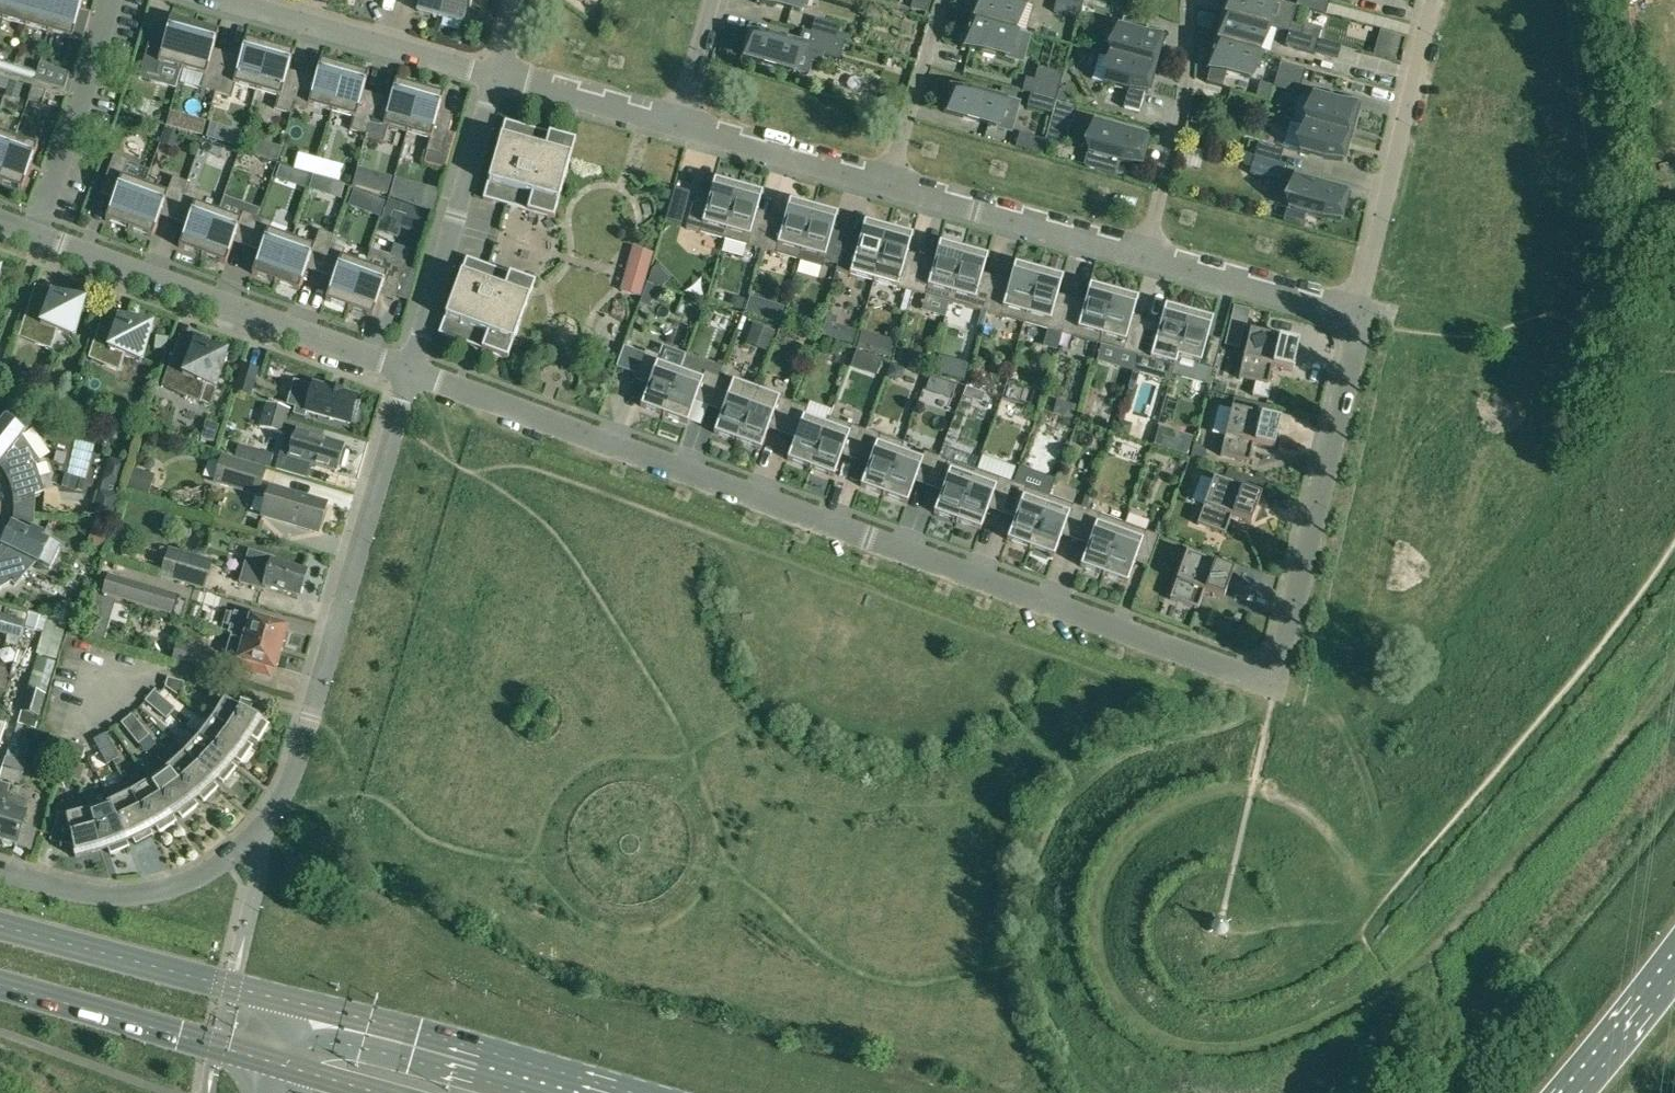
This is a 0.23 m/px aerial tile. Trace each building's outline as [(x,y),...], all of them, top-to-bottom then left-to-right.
[(3,20),(8,0),(0,0),(0,19),(3,20)] [(3,20),(25,26),(33,0),(8,0),(3,20)] [(25,26),(48,33),(57,0),(33,0),(25,26)] [(48,33),(72,39),(83,0),(57,0),(48,33)] [(444,0),(419,0),(416,11),(439,18),(444,0)] [(439,18),(462,24),(467,8),(482,12),(487,0),(444,0),(439,18)] [(803,0),(756,0),(755,3),(776,5),(800,12),(803,0)] [(1013,30),(1021,3),(1009,0),(975,0),(970,18),(1013,30)] [(1053,12),(1078,19),(1082,6),(1061,0),(1057,0),(1053,12)] [(1272,0),(1225,0),(1221,13),(1265,26),(1272,0)] [(1325,15),(1329,1),(1324,0),(1297,0),(1295,6),(1325,15)] [(1265,26),(1221,13),(1214,40),(1257,52),(1265,26)] [(183,66),(194,25),(170,18),(165,37),(152,33),(140,72),(157,76),(161,60),(183,66)] [(1006,57),(1013,30),(970,18),(961,48),(982,50),(1006,57)] [(1119,31),(1112,58),(1155,70),(1164,40),(1143,37),(1146,24),(1123,18),(1119,31)] [(811,33),(836,39),(840,26),(815,19),(811,33)] [(1291,22),(1288,32),(1321,42),(1321,39),(1303,34),(1306,26),(1291,22)] [(218,32),(194,25),(183,66),(206,73),(201,89),(216,93),(227,54),(213,50),(218,32)] [(740,57),(794,72),(801,44),(768,35),(747,32),(740,57)] [(1317,55),(1321,42),(1288,32),(1284,46),(1317,55)] [(811,33),(806,50),(839,60),(845,42),(836,39),(811,33)] [(240,58),(227,54),(216,93),(232,98),(236,81),(258,88),(269,46),(245,40),(240,58)] [(1250,79),(1257,52),(1214,40),(1205,70),(1226,72),(1250,79)] [(1374,55),(1393,60),(1396,48),(1377,43),(1374,55)] [(293,53),(269,46),(258,88),(279,93),(275,110),(291,114),(294,105),(302,75),(288,71),(293,53)] [(1155,70),(1112,58),(1104,84),(1128,91),(1149,93),(1155,70)] [(310,102),(333,108),(345,67),(321,60),(315,79),(302,75),(294,105),(308,109),(310,102)] [(12,74),(15,66),(0,61),(0,71),(12,74)] [(1274,87),(1298,94),(1305,68),(1281,62),(1274,87)] [(39,63),(36,73),(33,81),(63,90),(69,72),(39,63)] [(12,74),(33,81),(36,73),(15,66),(12,74)] [(369,74),(345,67),(333,108),(354,115),(350,131),(366,135),(369,126),(377,96),(363,92),(369,74)] [(1038,67),(1034,80),(1059,87),(1063,74),(1038,67)] [(1022,92),(1030,94),(1056,101),(1059,87),(1034,80),(1026,78),(1022,92)] [(408,130),(420,88),(396,82),(391,100),(377,96),(369,126),(383,130),(385,123),(408,130)] [(32,88),(28,101),(42,106),(46,92),(32,88)] [(444,95),(420,88),(408,130),(431,136),(426,152),(441,156),(452,117),(439,113),(444,95)] [(943,112),(997,127),(1004,99),(971,90),(950,88),(943,112)] [(1030,94),(1027,107),(1052,114),(1056,101),(1030,94)] [(1314,99),(1307,126),(1350,138),(1359,108),(1338,105),(1314,99)] [(1051,117),(1045,140),(1044,142),(1064,148),(1071,122),(1051,117)] [(192,119),(188,134),(201,137),(205,123),(192,119)] [(505,121),(483,199),(553,219),(576,141),(505,121)] [(1344,161),(1350,138),(1307,126),(1299,152),(1323,159),(1344,161)] [(1149,142),(1095,127),(1088,155),(1121,164),(1142,166),(1149,142)] [(228,128),(224,143),(237,147),(241,132),(228,128)] [(14,138),(0,133),(0,177),(14,138)] [(1016,147),(1041,154),(1044,142),(1045,140),(1019,134),(1016,147)] [(0,177),(0,183),(22,190),(38,147),(14,138),(0,177)] [(1257,142),(1253,156),(1279,162),(1282,148),(1257,142)] [(105,221),(129,229),(145,185),(122,177),(128,162),(114,156),(100,194),(113,199),(105,221)] [(1249,174),(1282,182),(1286,165),(1287,164),(1279,162),(1253,156),(1249,174)] [(173,221),(184,192),(187,183),(173,178),(167,193),(145,185),(129,229),(152,238),(160,216),(173,221)] [(723,240),(738,186),(714,180),(708,202),(695,199),(696,195),(695,194),(685,229),(723,240)] [(1349,196),(1295,182),(1284,223),(1303,228),(1307,215),(1321,219),(1342,221),(1349,196)] [(762,193),(738,186),(723,240),(762,250),(770,220),(756,216),(762,193)] [(179,247),(202,256),(218,212),(196,204),(198,197),(184,192),(173,221),(187,226),(179,247)] [(224,196),(218,212),(202,256),(225,264),(233,243),(246,247),(257,218),(260,209),(224,196)] [(388,201),(381,220),(403,228),(425,236),(432,217),(388,201)] [(783,223),(770,220),(762,250),(799,261),(802,252),(815,208),(789,201),(783,223)] [(822,262),(837,266),(844,240),(831,237),(837,214),(815,208),(799,261),(821,267),(822,262)] [(257,218),(246,247),(260,252),(252,274),(275,283),(291,239),(288,237),(291,227),(272,220),(271,224),(257,218)] [(836,271),(873,282),(888,228),(864,222),(858,244),(844,240),(837,266),(836,271)] [(912,235),(888,228),(873,282),(911,292),(920,262),(906,258),(912,235)] [(320,274),(330,245),(334,236),(319,231),(313,247),(291,239),(275,283),(299,291),(307,269),(320,274)] [(911,292),(948,303),(963,249),(939,243),(933,265),(920,262),(911,292)] [(325,301),(349,309),(365,265),(342,257),(345,250),(330,245),(320,274),(333,279),(325,301)] [(621,291),(639,296),(652,253),(634,248),(621,291)] [(987,256),(963,249),(948,303),(986,313),(994,282),(981,279),(987,256)] [(365,265),(349,309),(372,318),(380,296),(393,301),(407,263),(370,250),(365,265)] [(438,334),(507,359),(535,283),(466,258),(438,334)] [(986,313),(1023,324),(1039,271),(1015,264),(1008,286),(994,282),(986,313)] [(417,272),(405,268),(395,296),(408,301),(417,272)] [(662,289),(669,282),(656,268),(651,273),(648,284),(662,289)] [(1063,277),(1039,271),(1023,324),(1061,334),(1063,329),(1070,304),(1056,300),(1063,277)] [(1078,330),(1100,336),(1113,291),(1090,285),(1083,307),(1070,304),(1063,329),(1077,333),(1078,330)] [(1138,298),(1113,291),(1100,336),(1097,344),(1137,355),(1145,325),(1131,321),(1138,298)] [(74,337),(84,303),(51,293),(48,303),(34,299),(35,297),(33,297),(21,337),(35,341),(35,343),(50,350),(56,331),(74,337)] [(1158,328),(1145,325),(1137,355),(1175,366),(1177,358),(1190,313),(1165,306),(1158,328)] [(1243,327),(1245,327),(1249,310),(1234,307),(1230,324),(1243,327)] [(1213,319),(1190,313),(1177,358),(1198,363),(1197,367),(1213,371),(1221,341),(1219,346),(1206,342),(1213,319)] [(142,361),(152,328),(119,317),(115,330),(102,326),(104,322),(102,322),(90,358),(105,363),(104,365),(118,372),(123,355),(142,361)] [(745,333),(768,341),(771,331),(749,323),(745,333)] [(1238,379),(1255,383),(1252,395),(1267,399),(1270,387),(1267,386),(1272,368),(1292,372),(1299,344),(1249,332),(1238,379)] [(177,351),(179,348),(177,347),(163,386),(177,391),(177,393),(210,405),(227,355),(194,343),(190,356),(177,351)] [(637,374),(644,354),(624,347),(617,367),(637,374)] [(663,415),(680,372),(657,363),(660,357),(645,351),(635,380),(635,381),(637,376),(650,381),(640,407),(663,415)] [(915,366),(924,368),(927,357),(918,355),(915,366)] [(957,380),(961,363),(938,356),(933,373),(957,380)] [(235,392),(250,397),(258,369),(243,365),(235,392)] [(680,372),(663,415),(687,424),(697,398),(709,402),(718,378),(682,365),(680,372)] [(936,394),(941,380),(930,377),(925,391),(936,394)] [(718,378),(709,402),(723,407),(713,434),(734,441),(752,398),(731,390),(733,383),(718,378)] [(360,403),(355,402),(357,397),(341,393),(341,390),(330,387),(329,389),(313,385),(308,401),(297,398),(294,407),(349,423),(351,419),(355,420),(360,403)] [(755,389),(752,398),(734,441),(760,451),(770,424),(782,429),(792,404),(793,403),(755,389)] [(259,429),(263,430),(282,436),(290,408),(268,401),(259,429)] [(809,468),(826,425),(804,417),(806,410),(792,404),(782,429),(796,434),(787,460),(809,468)] [(3,460),(11,471),(8,472),(18,501),(45,492),(36,465),(40,462),(22,436),(32,424),(13,409),(0,425),(0,464),(3,460)] [(1231,410),(1220,456),(1249,463),(1253,445),(1273,450),(1280,421),(1231,410)] [(826,425),(809,468),(834,477),(843,451),(855,456),(865,431),(851,426),(829,417),(826,425)] [(1191,438),(1158,427),(1153,445),(1185,456),(1191,438)] [(341,450),(343,445),(288,429),(276,470),(306,479),(310,464),(335,471),(337,467),(341,468),(346,451),(341,450)] [(865,431),(855,456),(869,461),(860,487),(883,495),(900,452),(904,444),(865,430),(865,431)] [(273,455),(255,449),(238,445),(235,457),(270,467),(273,455)] [(929,482),(938,458),(924,453),(921,460),(900,452),(883,495),(907,504),(916,478),(929,482)] [(215,483),(257,495),(258,494),(268,497),(262,516),(317,533),(318,527),(322,528),(327,510),(324,509),(326,503),(271,487),(271,489),(260,486),(265,470),(223,457),(215,483)] [(939,457),(938,458),(929,482),(943,487),(933,514),(957,522),(977,471),(939,457)] [(108,464),(103,482),(118,487),(125,464),(114,461),(108,464)] [(151,496),(157,475),(136,469),(130,490),(151,496)] [(1003,510),(1013,484),(977,471),(957,522),(980,531),(990,505),(1003,510)] [(1252,494),(1257,481),(1225,471),(1221,483),(1213,480),(1197,525),(1225,535),(1231,518),(1251,525),(1261,497),(1252,494)] [(1013,484),(1003,510),(1016,514),(1006,540),(1029,549),(1050,497),(1013,484)] [(1050,497),(1029,549),(1053,557),(1063,531),(1076,536),(1087,510),(1050,497)] [(1103,575),(1123,524),(1087,510),(1076,536),(1089,541),(1080,567),(1103,575)] [(0,559),(0,589),(11,583),(15,586),(36,563),(50,570),(60,548),(41,539),(43,535),(31,529),(29,533),(11,524),(8,531),(4,529),(0,537),(0,540),(2,542),(0,546),(8,550),(0,559)] [(1123,524),(1103,575),(1127,584),(1136,558),(1149,562),(1147,567),(1148,567),(1159,537),(1123,524)] [(98,525),(89,543),(105,550),(113,533),(98,525)] [(160,571),(158,578),(202,592),(212,561),(159,544),(151,569),(160,571)] [(1233,572),(1186,554),(1169,600),(1197,610),(1204,592),(1223,599),(1233,572)] [(262,589),(263,586),(298,596),(306,571),(273,561),(273,559),(262,556),(255,579),(253,579),(251,586),(262,589)] [(100,595),(171,615),(177,595),(106,575),(100,595)] [(231,633),(229,641),(278,655),(281,643),(285,641),(287,634),(285,631),(286,628),(235,613),(229,632),(231,633)] [(0,629),(0,632),(20,638),(25,621),(4,615),(0,629)] [(273,670),(278,655),(229,641),(225,654),(231,656),(228,667),(268,680),(271,669),(273,670)] [(169,661),(207,673),(212,654),(175,642),(169,661)] [(180,698),(184,683),(167,678),(165,687),(180,698)] [(26,688),(20,710),(39,716),(45,693),(26,688)] [(145,702),(155,711),(164,700),(154,691),(145,702)] [(175,709),(164,700),(155,711),(166,720),(175,709)] [(247,744),(250,739),(257,743),(269,725),(261,721),(249,714),(253,707),(256,708),(257,706),(240,701),(240,703),(241,703),(238,708),(224,700),(212,720),(247,744)] [(140,725),(132,715),(121,724),(129,734),(140,725)] [(212,720),(198,737),(231,765),(235,760),(240,764),(252,748),(247,744),(212,720)] [(0,776),(0,780),(20,785),(26,763),(24,762),(30,740),(25,739),(28,726),(17,723),(10,746),(9,745),(0,776)] [(149,736),(140,725),(129,734),(138,745),(149,736)] [(112,746),(105,734),(93,740),(100,752),(112,746)] [(198,737),(183,754),(213,784),(217,780),(222,784),(236,769),(231,765),(198,737)] [(72,744),(68,755),(82,759),(85,748),(72,744)] [(118,758),(112,746),(100,752),(106,765),(118,758)] [(213,784),(183,754),(166,769),(194,802),(198,798),(203,803),(218,789),(213,784)] [(72,763),(67,779),(80,783),(85,766),(72,763)] [(166,769),(149,782),(172,817),(176,815),(181,821),(198,808),(194,802),(166,769)] [(129,793),(150,831),(155,828),(158,834),(176,823),(172,817),(149,782),(129,793)] [(8,794),(6,794),(8,787),(0,784),(0,821),(8,794)] [(126,843),(131,840),(134,846),(152,837),(150,831),(129,793),(109,803),(126,843)] [(8,794),(0,821),(0,842),(2,843),(3,846),(10,848),(12,846),(30,851),(36,831),(21,826),(25,813),(19,812),(23,799),(8,794)] [(101,852),(106,850),(109,857),(128,849),(126,843),(109,803),(88,810),(101,852)] [(101,852),(88,810),(66,816),(58,814),(49,841),(61,845),(59,848),(61,849),(62,845),(73,849),(75,858),(101,852)]
